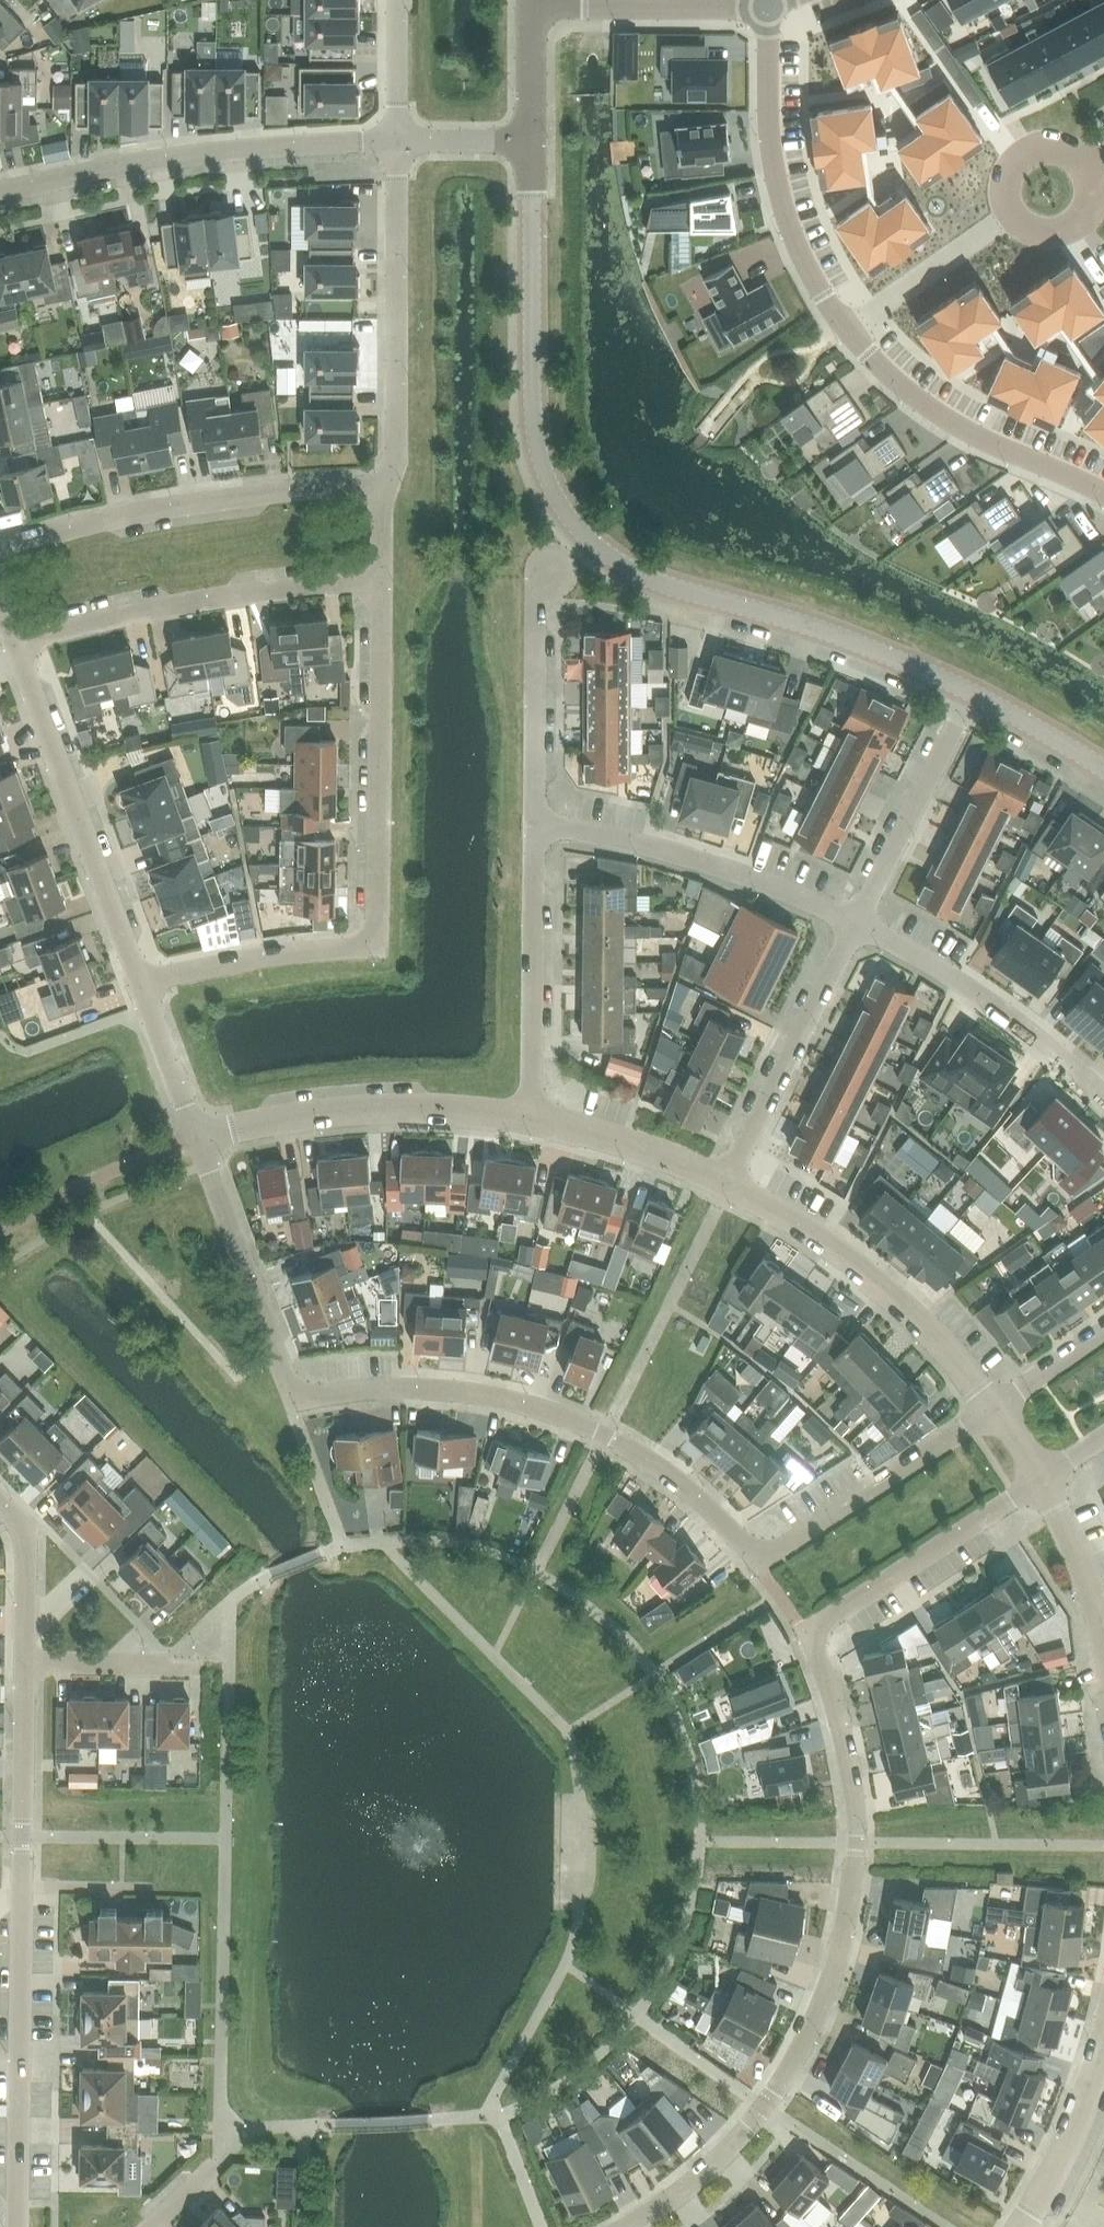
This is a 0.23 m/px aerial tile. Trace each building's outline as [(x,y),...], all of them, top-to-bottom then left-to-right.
[(33,26),(48,18),(41,5),(49,0),(19,0),(33,26)] [(216,10),(229,10),(229,0),(216,0),(216,10)] [(359,14),(359,0),(307,0),(307,14),(359,14)] [(940,0),(939,0),(924,11),(939,32),(955,20),(940,0)] [(980,0),(951,0),(962,21),(985,9),(980,0)] [(985,9),(1001,0),(980,0),(985,9)] [(1091,3),(1094,8),(1103,27),(1103,0),(1097,0),(1091,3)] [(3,49),(25,28),(9,11),(0,2),(0,47),(3,49)] [(215,16),(215,3),(197,3),(197,16),(215,16)] [(1054,13),(1051,8),(1042,12),(1043,13),(1045,17),(1054,13)] [(1073,19),(1093,56),(1103,49),(1103,27),(1094,8),(1073,19)] [(915,23),(925,15),(920,9),(910,16),(915,23)] [(829,38),(845,81),(876,69),(882,84),(919,70),(897,12),(895,13),(899,21),(879,28),(876,21),(851,30),(854,37),(834,45),(831,37),(829,38)] [(997,31),(1000,30),(1007,26),(1001,13),(996,15),(990,18),(991,19),(997,31)] [(359,14),(307,14),(307,43),(309,43),(309,58),(354,58),(354,43),(355,43),(355,32),(359,32),(359,14)] [(930,22),(925,15),(915,23),(920,30),(930,22)] [(45,25),(42,27),(52,40),(55,43),(58,42),(61,42),(61,41),(72,38),(56,17),(45,25)] [(1023,26),(1026,32),(1035,27),(1030,18),(1021,23),(1023,26)] [(1073,19),(1052,30),(1072,67),(1093,56),(1073,19)] [(935,29),(930,22),(920,30),(924,37),(935,29)] [(1007,26),(1000,30),(1003,37),(1018,30),(1016,25),(1015,22),(1014,23),(1007,26)] [(70,30),(72,38),(75,54),(92,50),(86,26),(70,30)] [(1072,67),(1052,30),(1040,37),(1035,27),(1026,32),(1031,41),(1051,78),(1072,67)] [(940,36),(935,29),(924,37),(929,43),(940,36)] [(637,33),(617,33),(617,61),(637,61),(637,33)] [(120,37),(120,51),(135,51),(134,36),(120,37)] [(944,43),(940,36),(929,43),(934,50),(944,43)] [(198,41),(197,68),(216,68),(216,51),(216,41),(198,41)] [(1031,41),(1010,52),(1030,89),(1051,78),(1031,41)] [(940,58),(950,51),(945,44),(935,52),(940,58)] [(726,61),(708,61),(703,57),(701,57),(701,45),(661,45),(661,76),(674,77),(674,97),(726,97),(726,61)] [(953,51),(958,61),(968,57),(963,46),(953,51)] [(264,62),(277,62),(277,47),(264,47),(264,62)] [(1010,52),(1008,48),(982,62),(993,82),(997,79),(1008,101),(1030,89),(1010,52)] [(940,58),(944,65),(955,58),(950,51),(940,58)] [(955,58),(944,65),(949,72),(960,65),(955,58)] [(265,64),(265,80),(281,80),(281,64),(265,64)] [(949,72),(954,79),(964,72),(960,65),(949,72)] [(339,111),(339,116),(359,116),(359,93),(355,93),(355,82),(354,82),(354,67),(299,67),(299,112),(339,111)] [(921,70),(925,82),(933,79),(929,67),(921,70)] [(216,121),(216,68),(197,68),(187,68),(187,71),(172,71),(172,115),(187,115),(187,116),(198,116),(198,121),(216,121)] [(216,68),(216,121),(233,121),(233,116),(244,116),(244,115),(259,115),(259,71),(244,71),(244,68),(216,68)] [(30,108),(37,108),(37,69),(9,69),(9,82),(0,82),(0,108),(30,108)] [(913,73),(918,85),(925,82),(921,70),(919,70),(913,73)] [(964,72),(954,79),(959,86),(969,79),(964,72)] [(905,76),(910,87),(918,85),(913,73),(905,76)] [(897,78),(902,90),(910,87),(905,76),(897,78)] [(894,93),(902,90),(897,78),(890,81),(894,93)] [(119,132),(119,79),(91,79),(91,82),(76,82),(76,126),(91,126),(91,127),(102,127),(102,132),(119,132)] [(148,79),(119,79),(119,132),(137,132),(137,127),(148,127),(148,126),(163,126),(163,82),(148,82),(148,79)] [(938,84),(945,94),(949,91),(952,89),(945,79),(938,84)] [(959,86),(964,93),(974,86),(969,79),(959,86)] [(886,96),(894,93),(890,81),(882,84),(886,96)] [(931,88),(939,99),(945,94),(938,84),(931,88)] [(52,85),(52,109),(70,109),(70,106),(71,85),(52,85)] [(974,86),(964,93),(968,100),(979,93),(974,86)] [(925,93),(932,103),(939,99),(931,88),(925,93)] [(939,163),(944,170),(965,155),(961,149),(978,136),(983,144),(985,143),(949,91),(945,94),(939,99),(932,103),(925,108),(918,113),(917,114),(926,127),(899,146),(925,183),(927,182),(922,175),(939,163)] [(918,98),(925,108),(932,103),(925,93),(918,98)] [(984,99),(979,93),(968,100),(973,107),(984,99)] [(287,94),(266,94),(266,122),(287,122),(287,94)] [(918,113),(925,108),(918,98),(911,102),(918,113)] [(818,182),(819,184),(865,177),(861,145),(876,143),(871,103),(810,112),(810,114),(818,113),(821,134),(813,135),(817,161),(825,160),(828,180),(818,182)] [(0,108),(0,134),(8,134),(11,146),(40,140),(37,124),(30,124),(30,108),(0,108)] [(875,118),(877,130),(885,128),(884,116),(875,118)] [(682,176),(716,173),(715,160),(730,158),(726,122),(676,127),(680,164),(681,164),(682,176)] [(887,141),(886,129),(877,131),(879,142),(887,141)] [(60,140),(41,145),(44,162),(64,157),(60,140)] [(298,235),(297,202),(292,203),(291,190),(277,190),(279,235),(298,235)] [(645,229),(736,230),(730,192),(651,206),(645,229)] [(932,231),(906,193),(879,212),(870,199),(837,222),(872,272),(874,271),(869,264),(887,252),(891,258),(913,244),(908,237),(925,225),(930,232),(932,231)] [(309,249),(354,249),(354,234),(355,234),(355,223),(359,223),(359,201),(340,201),(340,205),(307,205),(307,234),(309,234),(309,249)] [(221,211),(204,213),(210,265),(238,262),(238,259),(253,257),(248,213),(233,215),(233,214),(222,215),(221,211)] [(212,276),(210,265),(204,213),(187,215),(187,220),(176,221),(176,222),(161,224),(167,268),(182,266),(183,280),(212,276)] [(130,229),(104,234),(113,273),(126,270),(129,285),(154,280),(148,252),(146,240),(133,242),(130,229)] [(113,273),(104,234),(79,240),(84,266),(72,269),(78,297),(87,295),(88,299),(118,293),(113,273)] [(34,250),(19,253),(28,295),(43,292),(45,303),(73,297),(67,270),(52,273),(46,244),(33,247),(34,250)] [(354,249),(309,249),(309,263),(307,263),(307,292),(340,292),(340,297),(359,297),(359,274),(355,274),(355,263),(354,263),(354,249)] [(19,253),(4,256),(3,253),(0,254),(0,300),(2,311),(0,312),(0,329),(19,325),(13,298),(28,295),(19,253)] [(1011,300),(1009,302),(1035,339),(1062,321),(1071,333),(1103,310),(1068,259),(1066,260),(1071,268),(1054,280),(1049,274),(1028,289),(1033,295),(1015,307),(1011,300)] [(703,279),(719,308),(715,310),(733,344),(754,332),(756,337),(773,328),(771,323),(785,316),(767,282),(747,293),(731,264),(703,279)] [(996,311),(975,280),(973,282),(978,288),(960,300),(956,293),(934,308),(939,315),(921,327),(917,320),(915,321),(950,372),(983,349),(974,336),(1001,318),(996,311)] [(275,316),(292,316),(292,294),(273,294),(275,316)] [(273,305),(259,307),(260,319),(274,318),(273,305)] [(168,316),(170,331),(190,328),(188,313),(168,316)] [(122,321),(127,342),(145,338),(141,317),(122,321)] [(220,325),(222,339),(239,336),(237,322),(220,325)] [(186,330),(188,339),(205,336),(206,341),(220,339),(218,325),(204,327),(186,330)] [(1091,331),(1098,342),(1103,338),(1103,335),(1098,326),(1091,331)] [(84,351),(106,346),(102,330),(80,335),(84,351)] [(1098,342),(1091,331),(1084,336),(1092,346),(1098,342)] [(152,336),(156,354),(172,351),(168,333),(158,335),(154,336),(152,336)] [(1092,346),(1084,336),(1077,341),(1085,351),(1092,346)] [(1103,353),(1103,350),(1098,342),(1092,346),(1099,357),(1103,353)] [(309,393),(354,393),(354,379),(355,379),(355,368),(359,368),(359,345),(339,345),(340,350),(307,350),(307,379),(309,379),(309,393)] [(1057,349),(1047,345),(1044,353),(1054,357),(1057,349)] [(1092,361),(1099,357),(1092,346),(1085,351),(1092,361)] [(80,368),(97,364),(94,349),(84,351),(76,353),(80,368)] [(1058,349),(1054,358),(1065,363),(1069,354),(1058,349)] [(1053,425),(1078,370),(1042,354),(1035,367),(1006,354),(986,396),(989,396),(992,389),(1011,398),(1008,405),(1031,416),(1035,408),(1054,417),(1050,425),(1052,426),(1053,425)] [(43,403),(34,360),(1,367),(5,383),(0,384),(0,412),(43,403)] [(831,361),(824,365),(829,373),(836,368),(832,362),(831,361)] [(276,395),(292,395),(292,375),(276,375),(276,395)] [(1103,377),(1094,388),(1103,396),(1103,375),(1103,377)] [(136,408),(139,425),(139,426),(147,470),(164,467),(163,463),(173,461),(172,453),(186,451),(173,384),(133,391),(136,408)] [(837,440),(838,439),(845,449),(857,440),(855,437),(861,433),(856,426),(865,420),(846,392),(833,401),(824,387),(782,416),(800,441),(825,423),(837,440)] [(244,409),(231,411),(230,411),(237,456),(254,454),(253,450),(263,448),(259,423),(274,421),(269,389),(242,393),(244,409)] [(354,393),(309,393),(309,408),(307,408),(307,437),(339,437),(340,441),(359,441),(359,419),(355,419),(355,408),(354,408),(354,393)] [(73,397),(76,412),(88,410),(85,395),(73,397)] [(230,411),(231,411),(229,395),(187,401),(193,444),(207,442),(209,456),(219,454),(220,458),(237,456),(230,411)] [(1085,422),(1103,439),(1103,399),(1085,422)] [(0,412),(0,441),(16,437),(20,453),(23,452),(52,446),(43,403),(0,412)] [(139,426),(139,425),(136,408),(134,409),(135,409),(95,417),(104,466),(119,463),(120,471),(130,469),(130,473),(147,470),(139,426)] [(869,480),(907,453),(892,432),(865,450),(857,440),(845,449),(828,460),(859,503),(877,491),(869,480)] [(93,444),(87,439),(59,444),(61,455),(94,448),(93,444)] [(24,469),(2,474),(6,491),(2,492),(6,508),(23,504),(22,500),(52,493),(48,477),(65,473),(59,445),(52,446),(23,452),(25,464),(24,469)] [(904,527),(959,488),(944,466),(917,485),(910,474),(886,491),(893,502),(889,505),(904,527)] [(1016,519),(1020,516),(1005,495),(978,514),(971,503),(947,520),(954,530),(950,534),(965,555),(998,532),(1016,519)] [(1006,544),(1003,546),(1021,571),(1026,568),(1034,579),(1054,565),(1058,570),(1086,550),(1067,522),(1054,531),(1045,517),(1024,531),(1006,544)] [(1016,519),(998,532),(1000,535),(1006,544),(1024,531),(1016,519)] [(989,543),(995,552),(999,549),(1003,546),(1006,544),(1000,535),(989,543)] [(1079,603),(1101,588),(1103,593),(1103,547),(1103,545),(1059,575),(1079,603)] [(299,622),(303,667),(317,665),(318,683),(346,680),(343,652),(330,653),(327,620),(299,622)] [(263,681),(282,679),(283,688),(291,693),(306,692),(303,667),(299,622),(272,625),(274,647),(260,648),(263,681)] [(228,630),(201,635),(208,674),(222,672),(225,687),(226,697),(238,705),(255,702),(246,650),(232,652),(228,630)] [(586,634),(586,658),(628,658),(628,634),(586,634)] [(208,674),(201,635),(174,640),(178,661),(164,664),(170,696),(211,689),(208,674)] [(688,646),(669,646),(669,677),(688,677),(688,646)] [(113,694),(112,694),(113,699),(128,696),(130,706),(157,699),(149,667),(136,670),(130,649),(104,656),(113,694)] [(649,649),(649,658),(663,658),(663,649),(649,649)] [(697,670),(688,702),(702,706),(704,701),(725,707),(740,657),(724,652),(723,655),(716,653),(710,674),(697,670)] [(113,694),(104,656),(77,662),(82,684),(68,687),(76,719),(103,713),(99,697),(112,694),(113,694)] [(747,719),(763,664),(740,657),(725,707),(726,707),(728,702),(749,708),(746,719),(747,719)] [(628,658),(586,658),(586,682),(628,682),(628,658)] [(649,668),(663,668),(663,658),(649,658),(649,668)] [(785,673),(778,671),(779,669),(777,668),(763,664),(747,719),(761,723),(791,732),(799,706),(778,700),(785,673)] [(831,686),(844,692),(848,684),(836,677),(831,686)] [(806,681),(800,701),(813,704),(822,686),(806,681)] [(628,682),(586,682),(586,706),(628,706),(646,706),(646,682),(628,682)] [(861,690),(843,727),(865,738),(883,701),(861,690)] [(340,705),(349,705),(350,694),(340,694),(340,705)] [(655,696),(655,706),(669,706),(669,696),(655,696)] [(263,698),(264,714),(280,713),(278,697),(263,698)] [(883,701),(865,738),(887,749),(905,712),(883,701)] [(834,712),(822,705),(817,714),(830,720),(834,712)] [(307,720),(325,720),(325,706),(307,707),(307,720)] [(586,729),(628,729),(628,706),(586,706),(586,729)] [(655,715),(669,715),(669,706),(655,706),(655,715)] [(830,720),(817,714),(813,722),(826,729),(830,720)] [(170,725),(172,740),(186,738),(183,722),(170,725)] [(296,765),(335,765),(335,740),(319,740),(320,725),(285,725),(285,750),(297,750),(296,765)] [(89,728),(77,731),(77,732),(83,747),(84,749),(94,746),(89,728)] [(586,729),(586,753),(628,753),(628,729),(586,729)] [(683,751),(684,747),(688,734),(685,733),(674,730),(673,734),(670,748),(683,751)] [(739,748),(743,734),(729,730),(725,744),(739,748)] [(864,738),(848,730),(838,751),(875,769),(885,749),(864,738)] [(124,735),(127,750),(142,746),(139,732),(124,735)] [(202,742),(205,753),(220,750),(218,739),(202,742)] [(649,743),(649,753),(663,753),(663,743),(649,743)] [(807,751),(795,745),(790,753),(803,759),(807,751)] [(875,769),(838,751),(827,772),(864,790),(875,769)] [(224,763),(240,763),(240,753),(222,753),(224,763)] [(628,777),(628,753),(586,753),(586,777),(628,777)] [(663,762),(663,753),(649,753),(649,762),(663,762)] [(799,768),(803,759),(790,753),(786,762),(799,768)] [(1000,759),(989,754),(970,791),(972,792),(992,802),(1009,769),(998,763),(1000,759)] [(132,816),(187,796),(173,757),(135,771),(139,783),(122,789),(132,816)] [(717,776),(716,776),(695,770),(697,765),(683,760),(675,787),(687,790),(680,817),(687,819),(686,822),(703,826),(717,776)] [(240,763),(224,763),(226,772),(239,773),(240,763)] [(296,765),(296,788),(335,789),(335,765),(296,765)] [(1014,813),(1033,776),(1022,771),(1020,774),(1009,769),(992,802),(1009,810),(1014,813)] [(25,796),(16,770),(0,776),(0,805),(25,796)] [(717,776),(703,826),(719,831),(720,829),(727,831),(733,810),(745,813),(755,781),(718,771),(716,776),(717,776)] [(864,790),(827,772),(817,793),(854,811),(864,790)] [(1051,785),(1038,779),(1034,787),(1047,794),(1051,785)] [(296,788),(280,788),(280,813),(282,813),(282,826),(315,827),(315,813),(335,814),(335,789),(296,788)] [(752,810),(762,814),(766,805),(770,795),(758,791),(752,810)] [(792,796),(779,791),(775,800),(788,805),(792,796)] [(992,802),(972,792),(961,812),(998,831),(1009,810),(992,802)] [(854,811),(817,793),(806,814),(843,833),(854,811)] [(18,841),(13,829),(35,821),(25,796),(0,805),(0,847),(18,841)] [(201,835),(187,796),(132,816),(142,843),(169,833),(173,845),(201,835)] [(784,814),(788,805),(775,800),(772,808),(784,814)] [(1043,816),(1030,810),(1026,818),(1039,824),(1043,816)] [(231,811),(209,819),(213,830),(235,823),(231,811)] [(1065,865),(1094,822),(1080,813),(1078,815),(1072,811),(1060,829),(1049,821),(1031,849),(1043,857),(1046,852),(1065,865)] [(998,831),(961,812),(951,833),(988,852),(998,831)] [(795,836),(832,854),(843,833),(806,814),(795,836)] [(1026,818),(1022,827),(1034,833),(1039,824),(1026,818)] [(1065,865),(1084,878),(1080,883),(1092,891),(1103,874),(1103,859),(1101,856),(1103,851),(1103,829),(1094,822),(1065,865)] [(260,825),(242,825),(245,841),(260,841),(260,825)] [(280,839),(279,864),(334,865),(334,840),(315,840),(315,827),(282,826),(282,839),(280,839)] [(988,852),(951,833),(940,855),(977,873),(988,852)] [(201,835),(173,845),(178,858),(151,868),(160,894),(203,879),(197,861),(209,857),(201,835)] [(1016,855),(1003,849),(999,858),(1012,864),(1016,855)] [(56,879),(47,854),(20,864),(16,852),(0,858),(0,883),(8,880),(13,894),(13,895),(56,879)] [(977,873),(940,855),(930,876),(967,894),(977,873)] [(598,856),(598,871),(629,871),(629,862),(598,856)] [(999,858),(995,866),(1007,872),(1012,864),(999,858)] [(259,881),(259,864),(250,864),(253,881),(259,881)] [(279,864),(279,888),(334,889),(334,865),(279,864)] [(1014,875),(1015,875),(1025,880),(1030,869),(1019,864),(1015,872),(1014,875)] [(240,865),(233,868),(236,876),(244,873),(240,865)] [(584,910),(623,910),(636,911),(637,871),(598,871),(598,884),(585,884),(584,910)] [(160,894),(170,921),(187,915),(192,927),(196,925),(229,913),(220,888),(214,874),(203,879),(160,894)] [(1028,883),(1015,875),(1014,875),(1012,879),(1007,889),(1009,890),(1019,896),(1028,883)] [(967,894),(930,876),(919,897),(956,916),(967,894)] [(697,898),(702,881),(690,878),(685,894),(697,898)] [(13,895),(13,894),(4,898),(18,936),(44,926),(39,914),(65,904),(56,879),(13,895)] [(707,979),(761,1006),(797,933),(702,885),(703,886),(693,919),(694,920),(719,933),(725,921),(733,925),(712,966),(685,952),(679,972),(704,984),(707,979)] [(334,889),(279,888),(279,902),(295,902),(295,913),(313,913),(327,913),(333,913),(334,889)] [(259,903),(271,903),(271,890),(259,890),(259,903)] [(995,898),(982,892),(978,900),(990,906),(995,898)] [(1078,917),(1084,908),(1085,907),(1088,904),(1073,893),(1063,907),(1078,917)] [(254,926),(249,898),(232,901),(237,929),(254,926)] [(978,900),(974,908),(986,915),(990,906),(978,900)] [(1012,979),(1040,939),(1028,931),(1037,918),(1016,903),(998,929),(1008,936),(992,959),(1001,965),(998,969),(1012,979)] [(1078,917),(1080,919),(1090,926),(1098,917),(1085,907),(1084,908),(1078,917)] [(623,910),(584,910),(584,935),(636,936),(636,937),(637,937),(649,937),(649,925),(623,925),(623,910)] [(313,913),(313,930),(327,930),(327,913),(313,913)] [(265,919),(260,920),(263,937),(280,934),(279,929),(265,919)] [(1083,940),(1093,948),(1102,936),(1092,928),(1083,940)] [(49,977),(87,963),(78,938),(51,947),(47,935),(21,945),(29,967),(44,962),(49,977)] [(584,935),(584,961),(623,961),(623,947),(636,947),(636,937),(636,936),(584,935)] [(1053,948),(1040,939),(1012,979),(1027,989),(1029,985),(1038,991),(1054,968),(1065,976),(1083,950),(1062,935),(1053,948)] [(1092,950),(1101,958),(1103,954),(1103,938),(1102,936),(1093,948),(1092,950)] [(643,954),(657,954),(657,948),(657,937),(649,937),(637,937),(637,954),(643,954)] [(584,961),(584,986),(636,987),(636,976),(622,976),(623,961),(584,961)] [(87,963),(49,977),(55,992),(40,997),(49,1019),(74,1010),(76,996),(96,988),(87,963)] [(661,980),(670,980),(675,963),(661,963),(661,980)] [(1086,1030),(1103,1008),(1103,988),(1095,981),(1102,973),(1090,963),(1070,988),(1080,997),(1066,1013),(1067,1015),(1065,1018),(1076,1028),(1078,1024),(1086,1030)] [(913,995),(876,976),(865,998),(902,1017),(913,995)] [(584,986),(583,1012),(622,1012),(635,1012),(636,987),(584,986)] [(646,998),(664,998),(667,987),(646,987),(646,998)] [(902,1017),(865,998),(854,1019),(891,1038),(902,1017)] [(699,1041),(734,1058),(745,1035),(722,1023),(728,1011),(704,1000),(694,1022),(705,1028),(699,1041)] [(1103,1046),(1103,1008),(1086,1030),(1093,1036),(1090,1040),(1101,1049),(1103,1046)] [(663,1025),(673,1029),(675,1030),(676,1031),(683,1015),(678,1013),(668,1009),(663,1024),(663,1025)] [(622,1012),(583,1012),(583,1038),(609,1038),(608,1051),(635,1052),(635,1027),(622,1027),(622,1012)] [(933,1022),(920,1015),(916,1024),(929,1030),(933,1022)] [(891,1038),(854,1019),(844,1041),(881,1059),(891,1038)] [(929,1030),(916,1024),(912,1032),(924,1039),(929,1030)] [(955,1101),(992,1047),(988,1044),(990,1041),(978,1032),(976,1036),(969,1031),(955,1052),(943,1043),(921,1075),(943,1090),(942,1091),(955,1101)] [(734,1058),(699,1041),(692,1054),(680,1048),(676,1058),(722,1081),(734,1058)] [(881,1059),(844,1041),(833,1062),(870,1080),(881,1059)] [(996,1050),(992,1047),(955,1101),(969,1110),(970,1109),(992,1124),(1012,1095),(1003,1089),(1002,1083),(1016,1063),(1009,1059),(1011,1055),(999,1047),(996,1050)] [(651,1063),(669,1072),(671,1067),(676,1058),(656,1048),(651,1063)] [(609,1056),(604,1074),(638,1084),(643,1066),(609,1056)] [(722,1081),(676,1058),(671,1067),(682,1073),(676,1086),(711,1104),(722,1081)] [(905,1061),(901,1069),(913,1075),(918,1067),(905,1061)] [(870,1080),(833,1062),(823,1083),(860,1101),(870,1080)] [(897,1078),(909,1084),(913,1075),(901,1069),(897,1078)] [(655,1092),(660,1077),(648,1073),(644,1087),(655,1092)] [(860,1101),(823,1083),(812,1104),(849,1123),(860,1101)] [(711,1104),(676,1086),(669,1100),(658,1094),(653,1104),(699,1127),(711,1104)] [(1048,1150),(1078,1117),(1056,1096),(1036,1118),(1025,1106),(1003,1129),(1026,1150),(1037,1139),(1048,1149),(1048,1150)] [(891,1106),(878,1100),(874,1108),(886,1115),(891,1106)] [(905,1119),(911,1109),(903,1104),(899,1102),(894,1113),(905,1119)] [(849,1123),(812,1104),(801,1125),(839,1144),(849,1123)] [(874,1108),(870,1117),(882,1123),(886,1115),(874,1108)] [(1048,1149),(1044,1153),(1052,1160),(1053,1176),(1074,1195),(1103,1174),(1103,1168),(1088,1152),(1101,1138),(1078,1117),(1048,1150),(1048,1149)] [(801,1125),(790,1147),(828,1166),(839,1144),(801,1125)] [(915,1141),(906,1152),(930,1171),(939,1161),(915,1141)] [(869,1149),(857,1142),(853,1151),(865,1157),(869,1149)] [(425,1197),(427,1151),(417,1152),(409,1154),(401,1154),(400,1172),(388,1173),(389,1208),(402,1208),(403,1197),(425,1197)] [(427,1151),(425,1197),(448,1198),(448,1209),(461,1210),(465,1175),(452,1174),(453,1156),(444,1155),(433,1152),(427,1151)] [(853,1151),(848,1159),(861,1166),(865,1157),(853,1151)] [(952,1160),(965,1169),(970,1160),(957,1152),(952,1160)] [(347,1200),(343,1154),(333,1156),(325,1159),(317,1160),(319,1185),(308,1187),(312,1214),(335,1212),(334,1201),(347,1200)] [(349,1154),(343,1154),(347,1200),(371,1198),(370,1193),(383,1192),(383,1180),(371,1180),(369,1155),(360,1156),(349,1154)] [(504,1205),(511,1160),(501,1159),(493,1160),(485,1159),(481,1184),(469,1183),(467,1210),(489,1214),(491,1203),(504,1205)] [(511,1160),(504,1205),(517,1207),(515,1218),(538,1221),(544,1195),(532,1192),(536,1167),(528,1166),(517,1161),(511,1160)] [(944,1178),(951,1168),(942,1161),(934,1170),(944,1178)] [(305,1216),(302,1188),(290,1190),(286,1165),(279,1166),(275,1165),(271,1165),(267,1167),(264,1169),(257,1170),(261,1189),(256,1190),(261,1213),(281,1209),(283,1220),(305,1216)] [(875,1200),(858,1219),(871,1230),(870,1231),(877,1237),(910,1198),(880,1173),(864,1191),(875,1200)] [(570,1219),(582,1222),(593,1178),(584,1176),(576,1177),(568,1174),(561,1199),(549,1196),(543,1226),(567,1232),(570,1219)] [(975,1198),(984,1187),(970,1175),(961,1186),(975,1198)] [(593,1178),(582,1222),(579,1233),(613,1243),(629,1196),(616,1193),(618,1189),(609,1186),(599,1180),(593,1178)] [(1088,1197),(1076,1206),(1084,1216),(1097,1206),(1089,1197),(1088,1197)] [(910,1198),(877,1237),(896,1253),(924,1220),(906,1205),(911,1199),(910,1198)] [(654,1201),(648,1199),(638,1222),(627,1219),(618,1244),(652,1259),(661,1238),(663,1239),(674,1210),(668,1208),(665,1205),(658,1201),(654,1201)] [(1032,1203),(1029,1207),(1020,1217),(1033,1228),(1045,1214),(1032,1203)] [(1060,1211),(1049,1219),(1055,1228),(1056,1230),(1067,1222),(1060,1211)] [(290,1221),(292,1231),(310,1229),(309,1219),(290,1221)] [(1043,1236),(1055,1228),(1049,1219),(1037,1228),(1043,1236)] [(924,1220),(896,1253),(916,1269),(948,1231),(947,1230),(942,1236),(924,1220)] [(517,1224),(501,1222),(498,1239),(514,1242),(517,1224)] [(1087,1235),(1103,1259),(1103,1223),(1087,1235)] [(400,1243),(422,1246),(424,1231),(402,1229),(400,1243)] [(424,1231),(422,1246),(439,1247),(441,1231),(424,1229),(424,1231)] [(383,1239),(383,1230),(373,1230),(373,1239),(383,1239)] [(924,1274),(936,1285),(952,1265),(963,1274),(978,1256),(948,1231),(916,1269),(923,1275),(924,1274)] [(460,1250),(496,1255),(498,1239),(461,1234),(460,1250)] [(1087,1235),(1086,1235),(1092,1243),(1074,1256),(1068,1248),(1067,1248),(1097,1291),(1103,1286),(1103,1259),(1087,1235)] [(531,1266),(545,1269),(550,1246),(536,1243),(531,1266)] [(1023,1243),(1012,1251),(1019,1261),(1030,1253),(1023,1243)] [(340,1250),(348,1271),(364,1265),(356,1244),(340,1250)] [(517,1262),(531,1264),(534,1246),(520,1244),(517,1262)] [(298,1304),(342,1288),(337,1275),(348,1271),(339,1248),(312,1259),(316,1269),(292,1278),(295,1286),(297,1298),(298,1304)] [(1097,1291),(1067,1248),(1055,1257),(1050,1250),(1043,1254),(1048,1262),(1078,1304),(1097,1291)] [(1008,1268),(1019,1261),(1012,1251),(1001,1259),(1008,1268)] [(485,1277),(487,1257),(467,1257),(466,1276),(485,1277)] [(490,1269),(509,1272),(511,1260),(492,1257),(490,1269)] [(781,1275),(782,1275),(783,1273),(779,1270),(779,1267),(770,1261),(767,1261),(763,1258),(746,1282),(733,1273),(721,1296),(741,1310),(749,1299),(758,1305),(759,1306),(781,1275)] [(1078,1304),(1048,1262),(1029,1275),(1059,1318),(1078,1304)] [(586,1279),(601,1284),(606,1269),(591,1264),(586,1279)] [(403,1265),(399,1278),(412,1282),(416,1269),(403,1265)] [(601,1284),(615,1289),(620,1272),(607,1267),(606,1269),(601,1284)] [(559,1274),(555,1292),(573,1296),(577,1278),(559,1274)] [(759,1306),(758,1305),(752,1315),(762,1322),(753,1335),(763,1342),(772,1329),(802,1286),(792,1279),(789,1280),(782,1275),(781,1275),(759,1306)] [(1059,1318),(1029,1275),(1009,1289),(1041,1334),(1042,1333),(1040,1331),(1059,1318)] [(527,1277),(524,1295),(543,1298),(546,1280),(527,1277)] [(981,1293),(974,1283),(962,1292),(969,1302),(981,1293)] [(439,1352),(442,1306),(441,1306),(442,1295),(443,1284),(430,1284),(430,1293),(405,1292),(403,1321),(415,1322),(413,1347),(422,1347),(433,1351),(439,1352)] [(811,1293),(802,1286),(772,1329),(791,1343),(820,1302),(812,1296),(811,1293)] [(346,1300),(342,1288),(298,1304),(303,1313),(308,1319),(311,1327),(334,1318),(338,1329),(366,1319),(357,1296),(346,1300)] [(999,1341),(1011,1333),(1021,1348),(1041,1334),(1009,1289),(1014,1297),(1004,1304),(998,1296),(974,1312),(999,1341)] [(441,1306),(442,1306),(439,1352),(449,1352),(457,1350),(465,1350),(467,1325),(478,1326),(480,1298),(442,1295),(441,1306)] [(572,1307),(585,1311),(588,1300),(575,1296),(572,1307)] [(731,1307),(720,1299),(715,1309),(724,1316),(731,1307)] [(827,1307),(820,1302),(791,1343),(818,1361),(841,1335),(831,1328),(841,1314),(831,1307),(827,1307)] [(9,1316),(0,1306),(0,1325),(9,1316)] [(525,1318),(524,1318),(488,1310),(484,1327),(495,1330),(490,1354),(498,1356),(505,1360),(512,1363),(514,1363),(525,1318)] [(525,1318),(514,1363),(516,1364),(524,1365),(532,1364),(540,1366),(546,1341),(557,1344),(563,1320),(525,1312),(524,1318),(525,1318)] [(594,1328),(571,1319),(561,1346),(572,1350),(563,1374),(569,1376),(572,1379),(576,1381),(580,1382),(584,1381),(590,1384),(601,1355),(599,1354),(603,1343),(590,1338),(594,1328)] [(396,1346),(396,1328),(381,1328),(371,1328),(371,1346),(396,1346)] [(841,1335),(818,1361),(840,1384),(850,1375),(876,1351),(870,1344),(870,1340),(861,1331),(849,1343),(841,1335)] [(702,1334),(695,1348),(702,1352),(709,1338),(702,1334)] [(753,1335),(748,1343),(757,1350),(758,1350),(759,1349),(763,1342),(753,1335)] [(752,1358),(771,1372),(771,1371),(777,1362),(759,1349),(758,1350),(752,1358)] [(32,1359),(44,1371),(53,1362),(41,1350),(32,1359)] [(850,1375),(840,1384),(849,1394),(838,1404),(847,1413),(894,1366),(886,1357),(883,1357),(876,1351),(850,1375)] [(894,1366),(847,1413),(854,1421),(864,1411),(872,1419),(873,1420),(882,1412),(881,1411),(909,1385),(909,1384),(902,1378),(902,1374),(894,1366)] [(2,1408),(22,1389),(5,1371),(0,1376),(0,1405),(2,1408)] [(732,1424),(723,1416),(744,1392),(733,1382),(721,1396),(704,1381),(692,1406),(705,1418),(689,1437),(698,1445),(701,1445),(708,1451),(732,1424)] [(885,1434),(862,1456),(871,1468),(895,1452),(899,1449),(899,1450),(922,1435),(907,1420),(927,1400),(924,1397),(924,1394),(917,1386),(914,1386),(910,1382),(909,1384),(909,1385),(881,1411),(882,1412),(873,1420),(872,1419),(871,1421),(885,1434)] [(44,1433),(33,1422),(44,1411),(27,1394),(8,1413),(17,1422),(0,1439),(0,1446),(15,1461),(44,1433)] [(798,1419),(805,1410),(801,1407),(798,1404),(793,1409),(793,1414),(798,1419)] [(742,1411),(732,1424),(708,1451),(715,1457),(716,1461),(725,1468),(759,1429),(758,1429),(751,1423),(753,1421),(742,1411)] [(104,1437),(115,1426),(104,1414),(93,1426),(104,1437)] [(831,1434),(811,1415),(801,1425),(821,1445),(831,1434)] [(759,1429),(725,1468),(734,1476),(737,1476),(744,1482),(768,1455),(767,1455),(769,1453),(779,1441),(770,1433),(777,1426),(768,1418),(758,1429),(759,1429)] [(841,1419),(833,1427),(841,1435),(850,1427),(841,1419)] [(55,1423),(44,1433),(15,1461),(34,1481),(54,1461),(63,1470),(83,1451),(55,1423)] [(108,1440),(121,1453),(131,1442),(118,1429),(108,1440)] [(339,1460),(340,1467),(360,1464),(362,1485),(360,1485),(360,1487),(380,1484),(380,1482),(400,1479),(393,1430),(359,1435),(359,1433),(336,1436),(337,1443),(333,1444),(331,1448),(331,1452),(332,1456),(335,1460),(339,1460)] [(438,1463),(438,1461),(472,1464),(474,1436),(440,1434),(440,1432),(417,1430),(415,1462),(416,1462),(415,1472),(418,1476),(433,1477),(436,1474),(437,1463),(438,1463)] [(527,1451),(495,1440),(486,1466),(518,1477),(518,1479),(540,1487),(542,1480),(545,1476),(548,1469),(548,1464),(550,1457),(528,1449),(527,1451)] [(744,1482),(742,1484),(745,1487),(746,1490),(754,1497),(757,1497),(761,1500),(779,1479),(794,1491),(817,1477),(787,1451),(778,1461),(769,1453),(767,1455),(768,1455),(744,1482)] [(105,1496),(112,1488),(101,1477),(105,1474),(88,1457),(68,1476),(77,1485),(58,1505),(66,1514),(63,1517),(73,1527),(105,1496)] [(112,1488),(105,1496),(73,1527),(84,1538),(87,1535),(95,1543),(117,1522),(129,1534),(155,1508),(134,1487),(122,1499),(112,1488)] [(163,1501),(194,1533),(208,1520),(177,1488),(163,1501)] [(389,1489),(389,1508),(403,1508),(403,1490),(389,1489)] [(606,1510),(620,1519),(632,1502),(617,1492),(610,1501),(605,1509),(606,1510)] [(450,1505),(449,1524),(467,1525),(468,1502),(453,1501),(453,1506),(450,1505)] [(652,1557),(669,1538),(658,1528),(662,1523),(637,1505),(614,1538),(639,1555),(643,1549),(652,1557)] [(471,1512),(468,1524),(480,1528),(484,1516),(471,1512)] [(137,1587),(166,1559),(155,1547),(166,1537),(149,1520),(130,1539),(139,1548),(119,1568),(137,1587)] [(208,1520),(194,1533),(216,1556),(230,1543),(208,1520)] [(669,1538),(652,1557),(661,1564),(656,1569),(657,1571),(650,1577),(650,1582),(661,1595),(666,1596),(674,1590),(675,1592),(705,1566),(685,1543),(680,1548),(669,1538)] [(177,1570),(166,1559),(137,1587),(156,1606),(176,1587),(185,1596),(205,1577),(188,1560),(177,1570)] [(1014,1619),(1023,1633),(1055,1612),(1040,1590),(1029,1597),(1014,1573),(1010,1576),(1007,1575),(998,1581),(997,1584),(993,1587),(994,1589),(995,1588),(1014,1619)] [(995,1588),(994,1589),(987,1594),(984,1593),(974,1599),(1010,1655),(1010,1654),(1019,1648),(1004,1625),(1014,1619),(995,1588)] [(1010,1655),(974,1599),(964,1606),(963,1609),(955,1614),(975,1644),(974,1645),(982,1656),(992,1649),(1001,1662),(1011,1656),(1010,1654),(1010,1655)] [(639,1617),(649,1632),(661,1624),(651,1609),(639,1617)] [(975,1644),(955,1614),(947,1619),(944,1619),(934,1625),(941,1636),(930,1643),(951,1676),(972,1662),(965,1651),(974,1645),(975,1644)] [(908,1669),(905,1658),(919,1654),(916,1644),(929,1641),(916,1621),(879,1644),(881,1651),(863,1655),(864,1660),(862,1663),(865,1673),(868,1675),(869,1679),(871,1679),(871,1678),(908,1669)] [(1063,1646),(1037,1653),(1046,1667),(1069,1661),(1063,1646)] [(718,1662),(709,1648),(695,1657),(677,1669),(685,1683),(718,1662)] [(1016,1665),(1011,1657),(1002,1663),(1007,1671),(1016,1665)] [(1018,1662),(1022,1675),(1032,1672),(1028,1660),(1018,1662)] [(919,1666),(908,1669),(871,1678),(871,1679),(873,1687),(872,1690),(874,1702),(925,1690),(919,1666)] [(980,1674),(982,1684),(997,1681),(991,1671),(980,1674)] [(778,1674),(730,1693),(742,1725),(710,1737),(716,1751),(716,1752),(767,1737),(760,1719),(791,1707),(778,1674)] [(1041,1675),(1004,1686),(1008,1722),(1022,1720),(1058,1715),(1056,1706),(1058,1703),(1057,1691),(1044,1692),(1041,1675)] [(943,1686),(949,1685),(943,1676),(932,1679),(934,1688),(943,1686)] [(925,1690),(874,1702),(877,1713),(880,1715),(882,1724),(917,1716),(917,1715),(914,1704),(928,1701),(925,1690)] [(968,1698),(970,1711),(972,1724),(973,1725),(974,1725),(987,1722),(981,1691),(967,1695),(968,1698)] [(98,1742),(99,1699),(69,1698),(69,1722),(56,1722),(55,1760),(79,1761),(79,1742),(98,1742)] [(128,1699),(99,1699),(98,1742),(117,1743),(117,1756),(140,1756),(141,1723),(128,1723),(128,1699)] [(145,1761),(169,1762),(169,1743),(188,1743),(189,1700),(159,1699),(159,1723),(146,1723),(145,1761)] [(917,1716),(882,1724),(884,1734),(883,1736),(885,1748),(936,1736),(951,1733),(948,1721),(933,1724),(930,1712),(917,1715),(917,1716)] [(1058,1715),(1022,1720),(1008,1722),(1011,1744),(1012,1745),(1063,1738),(1062,1727),(1059,1725),(1058,1715)] [(956,1719),(948,1721),(951,1733),(955,1732),(959,1731),(956,1719)] [(969,1744),(970,1744),(968,1730),(956,1733),(956,1734),(959,1747),(969,1744)] [(1097,1755),(1103,1755),(1103,1730),(1096,1731),(1097,1755)] [(942,1759),(936,1736),(885,1748),(888,1759),(891,1761),(893,1770),(930,1761),(931,1762),(942,1759)] [(710,1737),(699,1741),(705,1756),(716,1751),(710,1737)] [(1009,1770),(1026,1768),(1026,1767),(1064,1762),(1064,1761),(1063,1752),(1065,1750),(1063,1738),(1012,1745),(1011,1744),(1006,1745),(1009,1770)] [(979,1749),(979,1752),(981,1759),(993,1757),(992,1747),(979,1749)] [(769,1748),(743,1752),(746,1767),(761,1764),(766,1793),(809,1785),(803,1755),(772,1761),(769,1748)] [(893,1770),(891,1770),(892,1775),(890,1778),(892,1788),(895,1790),(896,1794),(924,1788),(928,1803),(955,1804),(946,1770),(933,1773),(931,1762),(930,1761),(893,1770)] [(1064,1762),(1026,1767),(1026,1768),(1027,1779),(1014,1781),(1017,1804),(1043,1805),(1042,1789),(1070,1786),(1069,1781),(1071,1778),(1069,1768),(1067,1766),(1066,1761),(1064,1761),(1064,1762)] [(83,1772),(83,1787),(96,1787),(97,1772),(83,1772)] [(131,1786),(143,1787),(143,1773),(131,1773),(131,1786)] [(1013,1875),(1013,1872),(1008,1872),(997,1872),(997,1883),(1012,1883),(1013,1875)] [(748,1922),(802,1935),(804,1915),(802,1915),(804,1906),(778,1900),(778,1882),(750,1881),(743,1907),(751,1909),(748,1922)] [(1036,1926),(1081,1932),(1084,1904),(1063,1901),(1064,1888),(1026,1885),(1023,1910),(1038,1912),(1036,1925),(1036,1926)] [(894,1898),(889,1923),(925,1930),(927,1921),(934,1916),(951,1919),(957,1887),(924,1887),(921,1903),(894,1898)] [(712,1912),(727,1915),(730,1902),(715,1899),(712,1912)] [(1003,1921),(1006,1921),(1008,1908),(1005,1907),(987,1905),(985,1918),(1003,1921)] [(117,1963),(145,1963),(145,1956),(171,1956),(171,1940),(174,1940),(189,1947),(194,1934),(171,1923),(171,1918),(162,1918),(162,1910),(142,1910),(142,1917),(116,1917),(116,1910),(100,1910),(100,1917),(91,1917),(91,1923),(84,1925),(88,1940),(91,1940),(91,1955),(117,1956),(117,1963)] [(802,1935),(748,1922),(746,1934),(737,1932),(730,1961),(758,1972),(765,1955),(790,1961),(793,1952),(795,1953),(802,1935)] [(925,1930),(889,1923),(885,1948),(902,1951),(900,1962),(941,1973),(946,1948),(929,1945),(924,1938),(925,1930)] [(1026,1924),(1020,1964),(1053,1970),(1055,1957),(1077,1960),(1081,1932),(1036,1926),(1036,1925),(1026,1924)] [(958,1927),(958,1943),(972,1944),(972,1928),(958,1927)] [(979,1954),(976,1967),(987,1970),(990,1957),(979,1954)] [(949,1978),(972,1983),(975,1968),(952,1964),(949,1978)] [(1053,1970),(1020,1964),(1014,1987),(1024,1990),(1021,2003),(1064,2015),(1071,1988),(1055,1984),(1059,1971),(1053,1970)] [(149,1979),(171,1979),(171,1967),(149,1967),(149,1979)] [(715,1987),(709,1998),(767,2029),(773,2012),(771,2010),(775,2002),(760,1995),(766,1980),(741,1969),(736,1977),(738,1983),(734,1991),(727,1993),(715,1987)] [(879,1972),(871,1996),(905,2008),(910,1994),(925,1999),(932,1976),(909,1970),(905,1981),(879,1972)] [(126,2017),(139,2017),(139,1979),(109,1979),(108,1992),(83,1991),(83,2002),(82,2003),(81,2004),(81,2005),(81,2006),(80,2007),(80,2008),(79,2009),(79,2010),(79,2011),(79,2012),(79,2013),(79,2014),(78,2015),(78,2016),(83,2016),(126,2017)] [(708,2033),(703,2042),(740,2068),(754,2042),(757,2043),(767,2029),(709,1998),(690,1988),(684,1999),(703,2010),(695,2026),(708,2033)] [(971,1990),(966,2006),(982,2011),(986,1994),(971,1990)] [(905,2008),(871,1996),(862,2020),(889,2029),(885,2040),(907,2049),(915,2026),(901,2021),(905,2008)] [(1064,2015),(1021,2003),(1017,2017),(1007,2014),(1000,2038),(1032,2049),(1035,2036),(1056,2042),(1064,2015)] [(134,2056),(138,2056),(139,2017),(126,2017),(83,2016),(78,2016),(78,2017),(78,2018),(78,2019),(79,2020),(79,2021),(79,2022),(79,2023),(79,2024),(79,2025),(80,2025),(80,2026),(80,2027),(81,2028),(81,2029),(82,2030),(82,2031),(82,2042),(98,2042),(98,2055),(108,2055),(134,2055),(134,2056)] [(984,2032),(967,2025),(962,2038),(979,2045),(984,2032)] [(994,2041),(985,2062),(1007,2071),(1002,2084),(1001,2085),(1035,2099),(1045,2075),(1032,2070),(1038,2056),(994,2041)] [(853,2042),(841,2065),(874,2082),(877,2084),(882,2076),(890,2074),(905,2081),(917,2059),(894,2049),(888,2060),(853,2042)] [(140,2056),(140,2057),(160,2057),(160,2047),(140,2047),(140,2056)] [(628,2066),(646,2077),(652,2067),(653,2065),(635,2054),(634,2055),(628,2066)] [(78,2089),(77,2093),(82,2093),(125,2094),(125,2093),(134,2093),(134,2072),(160,2072),(160,2057),(140,2057),(140,2056),(138,2056),(134,2056),(134,2055),(108,2055),(108,2068),(82,2068),(82,2078),(80,2082),(79,2084),(78,2086),(78,2089)] [(920,2084),(933,2090),(937,2082),(944,2069),(931,2063),(920,2084)] [(874,2082),(841,2065),(829,2088),(854,2100),(847,2114),(889,2142),(904,2114),(873,2098),(870,2089),(874,2082)] [(636,2105),(672,2149),(686,2136),(684,2133),(691,2127),(679,2113),(690,2094),(663,2075),(650,2085),(649,2094),(636,2105)] [(933,2090),(930,2097),(944,2105),(944,2106),(947,2108),(956,2091),(937,2082),(933,2090)] [(1001,2085),(1002,2084),(998,2082),(992,2096),(978,2090),(969,2112),(991,2123),(996,2110),(1026,2122),(1035,2099),(1001,2085)] [(82,2093),(77,2093),(77,2094),(77,2095),(78,2096),(78,2097),(78,2098),(78,2099),(78,2100),(79,2101),(79,2102),(79,2103),(80,2104),(80,2105),(81,2106),(81,2107),(82,2108),(82,2118),(107,2119),(107,2132),(138,2132),(138,2093),(134,2093),(125,2093),(125,2094),(82,2093)] [(934,2124),(944,2105),(930,2098),(920,2117),(934,2124)] [(581,2103),(569,2109),(575,2123),(589,2117),(588,2116),(581,2103)] [(672,2149),(636,2105),(623,2116),(600,2114),(591,2121),(592,2123),(607,2147),(619,2167),(640,2155),(647,2163),(654,2157),(657,2160),(672,2149)] [(596,2110),(588,2116),(589,2117),(591,2121),(600,2114),(596,2110)] [(522,2123),(529,2143),(541,2137),(543,2129),(536,2116),(522,2123)] [(991,2134),(961,2119),(949,2142),(963,2149),(955,2164),(981,2178),(980,2182),(995,2190),(1002,2177),(998,2176),(1007,2159),(984,2147),(991,2134)] [(607,2147),(592,2123),(577,2131),(584,2145),(550,2162),(573,2209),(609,2191),(590,2155),(607,2147)] [(1005,2145),(1020,2151),(1026,2134),(1010,2129),(1005,2145)] [(138,2132),(107,2132),(107,2145),(81,2145),(81,2155),(78,2163),(77,2171),(81,2171),(81,2180),(118,2180),(126,2180),(126,2155),(137,2155),(137,2147),(138,2132)] [(909,2137),(902,2151),(916,2158),(923,2145),(909,2137)] [(937,2163),(941,2149),(928,2145),(924,2158),(937,2163)] [(813,2195),(814,2195),(829,2177),(850,2190),(857,2179),(831,2161),(822,2172),(802,2155),(801,2156),(797,2153),(783,2169),(813,2195)] [(277,2205),(295,2206),(295,2188),(296,2166),(278,2166),(278,2187),(277,2205)] [(783,2169),(769,2184),(773,2188),(772,2190),(791,2207),(783,2216),(795,2226),(818,2226),(832,2211),(814,2195),(813,2195),(783,2169)] [(141,2193),(141,2180),(126,2180),(118,2180),(118,2193),(141,2193)] [(735,2216),(745,2226),(795,2226),(783,2216),(774,2224),(756,2205),(755,2206),(751,2202),(735,2216)] [(924,2223),(894,2203),(888,2212),(903,2222),(898,2226),(921,2226),(924,2223)] [(202,2224),(205,2226),(264,2226),(264,2217),(246,2216),(237,2225),(219,2207),(202,2224)] [(735,2216),(723,2226),(745,2226),(735,2216)]
